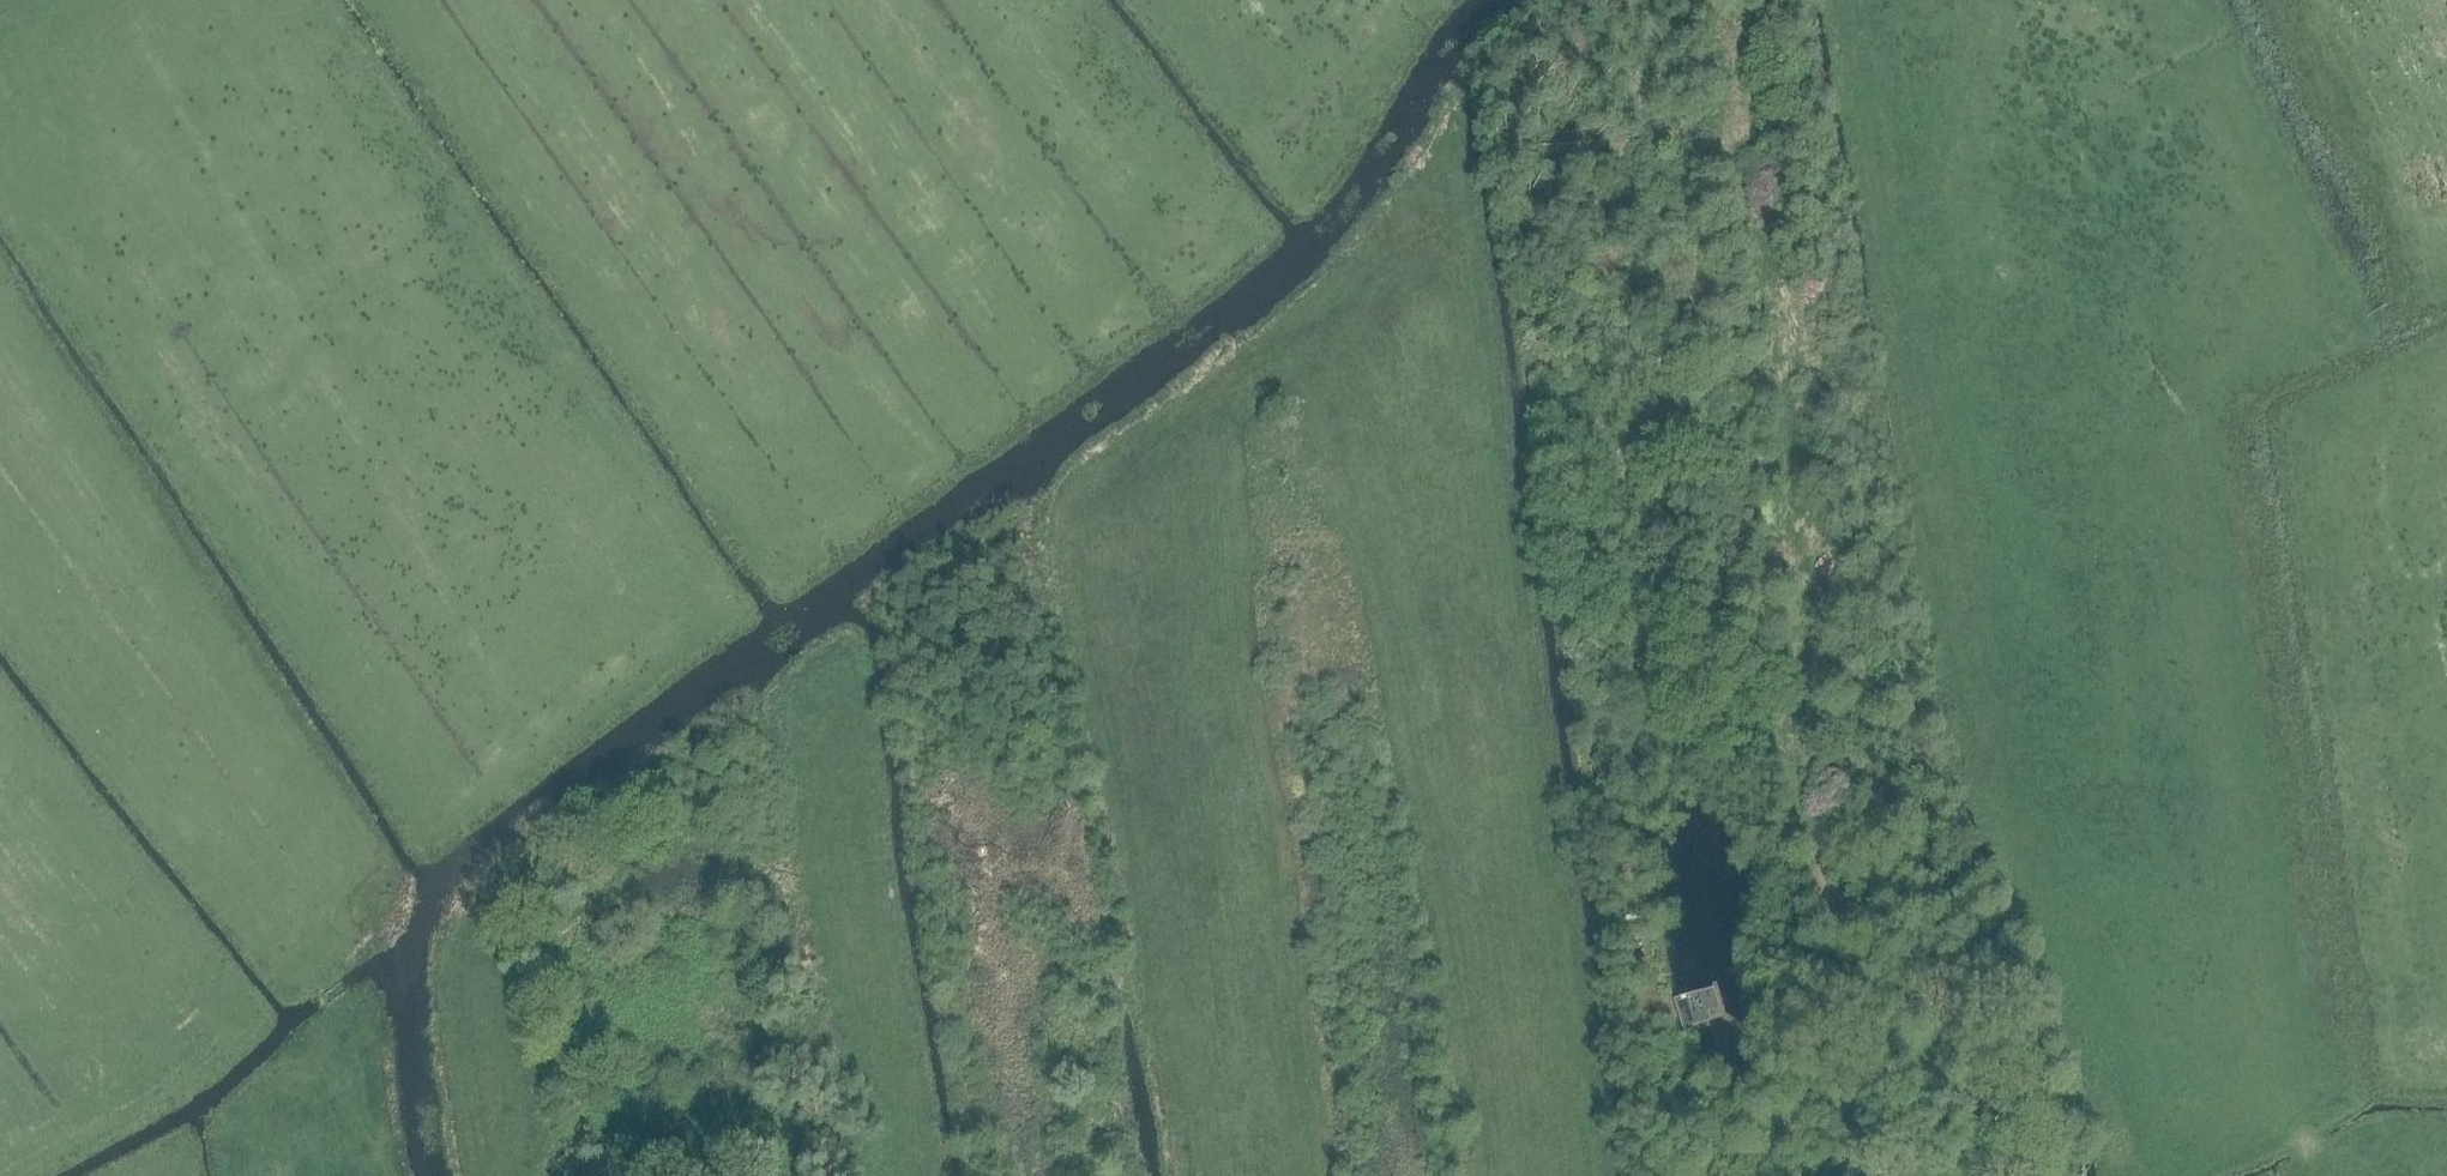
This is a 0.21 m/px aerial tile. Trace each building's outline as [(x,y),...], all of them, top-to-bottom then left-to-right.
[(1674,1000),(1683,1030),(1711,1021),(1708,1012),(1720,1009),(1714,989),(1674,1000)]
